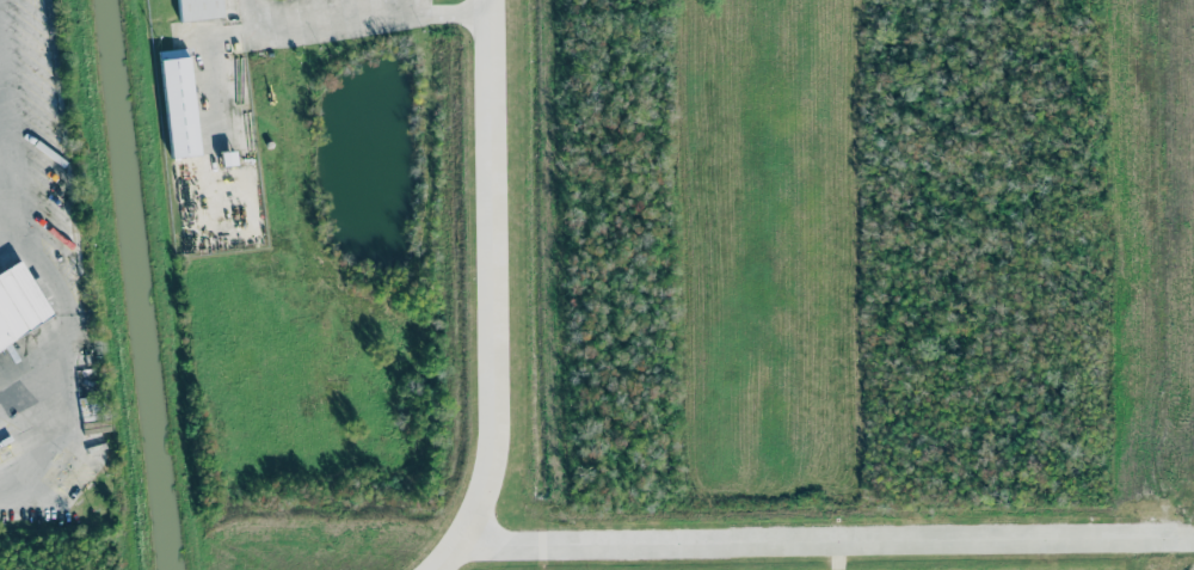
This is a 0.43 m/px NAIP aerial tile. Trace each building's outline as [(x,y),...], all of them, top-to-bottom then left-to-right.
[(221,18),(219,0),(177,0),(180,24),(221,18)] [(199,155),(186,48),(158,51),(170,158),(199,155)] [(54,311),(20,257),(0,270),(0,345),(54,311)]
